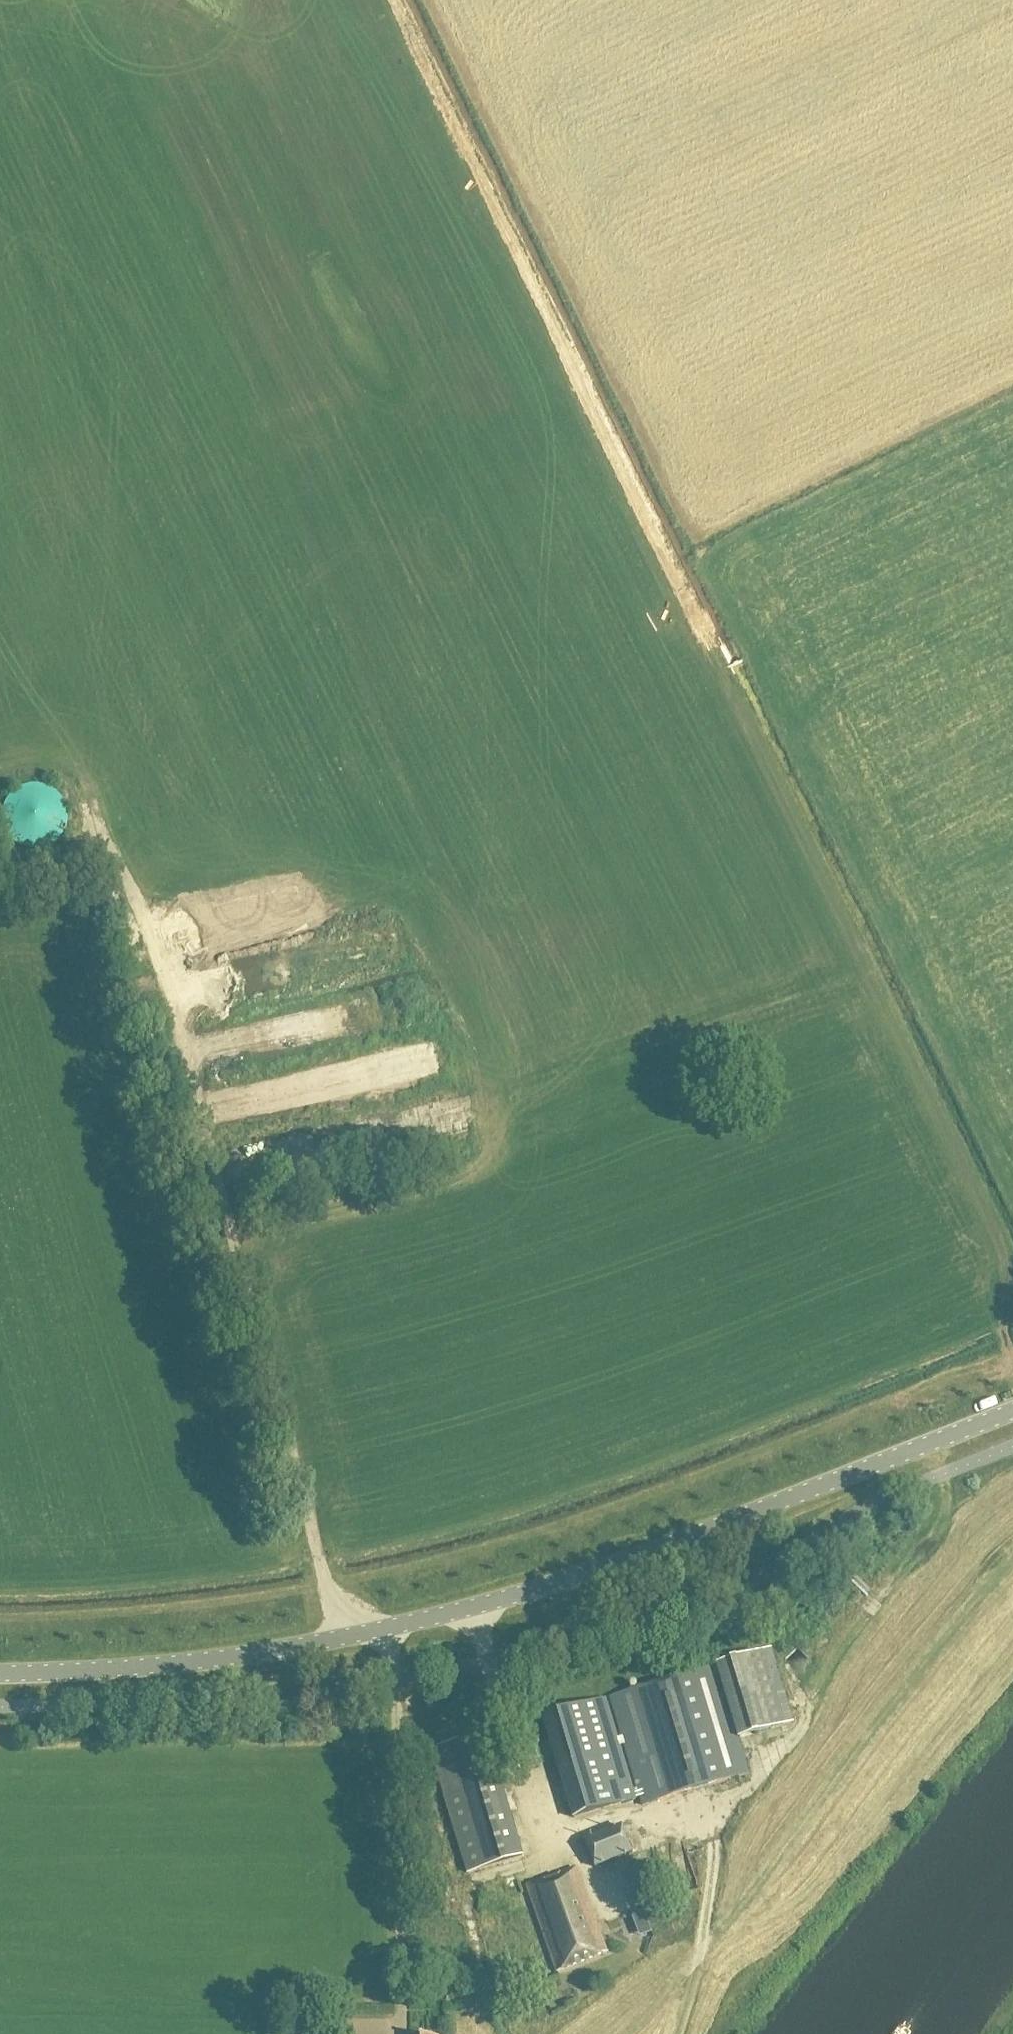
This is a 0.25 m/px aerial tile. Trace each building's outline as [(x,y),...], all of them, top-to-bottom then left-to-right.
[(6,803),(2,812),(2,822),(5,832),(11,840),(19,846),(29,849),(39,849),(49,846),(57,841),(63,833),(66,823),(66,813),(63,803),(57,795),(49,789),(40,786),(30,785),(20,788),(12,794),(6,803)] [(770,1648),(717,1665),(611,1697),(643,1804),(749,1772),(739,1737),(792,1721),(770,1648)] [(573,1818),(638,1799),(607,1696),(541,1717),(573,1818)] [(469,1873),(523,1856),(486,1734),(432,1750),(469,1873)] [(595,1868),(635,1852),(623,1823),(583,1839),(595,1868)] [(559,1970),(609,1950),(576,1866),(526,1886),(559,1970)]
